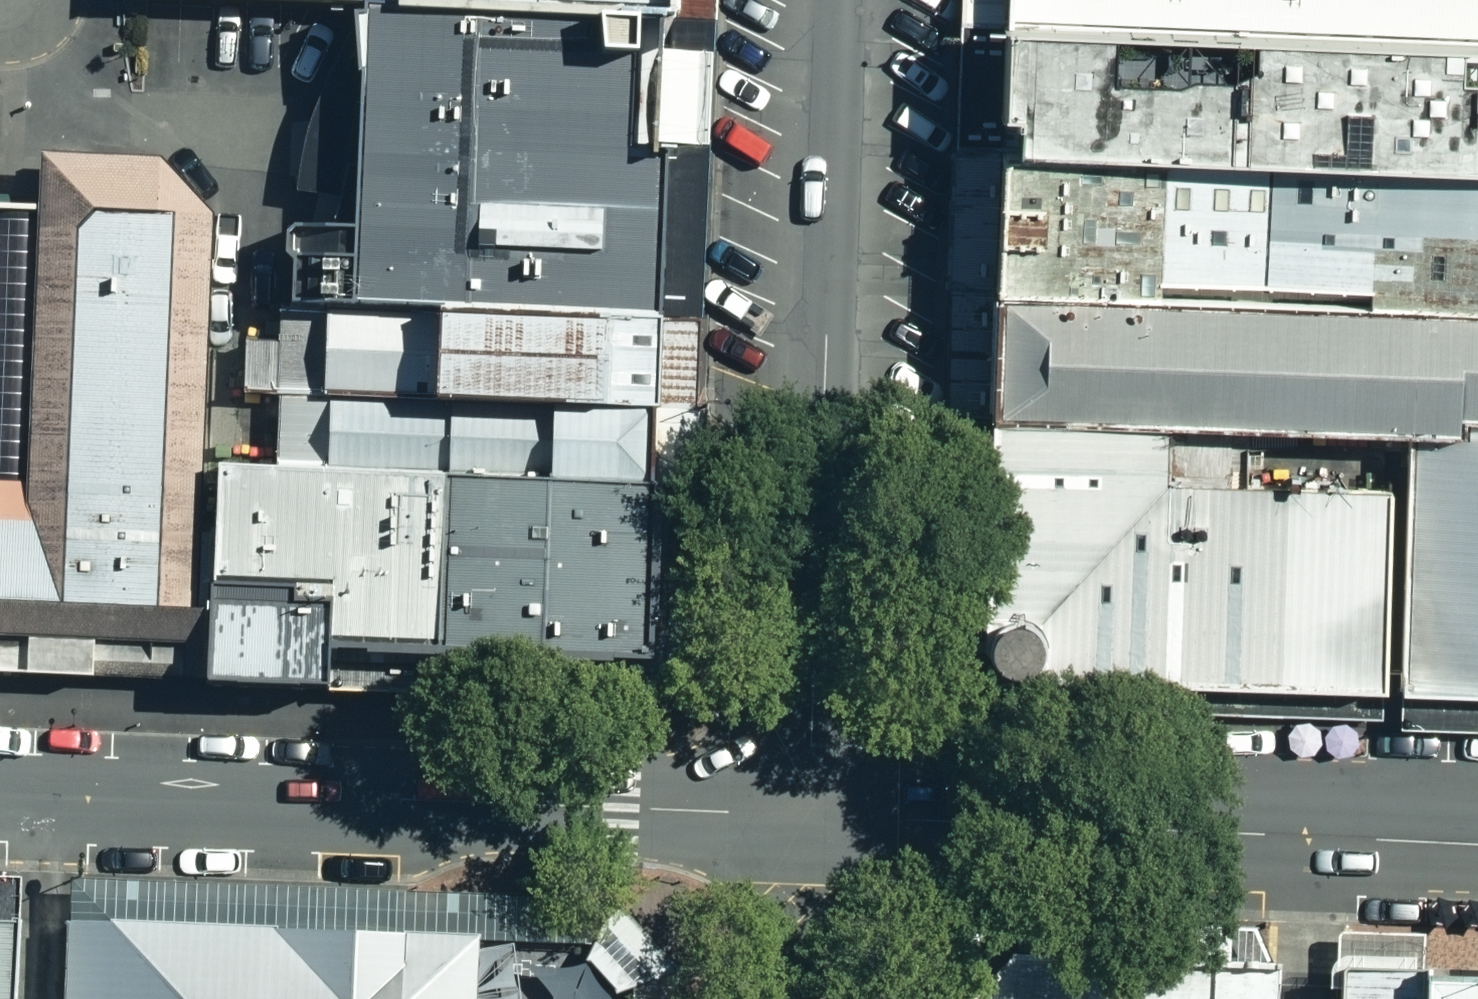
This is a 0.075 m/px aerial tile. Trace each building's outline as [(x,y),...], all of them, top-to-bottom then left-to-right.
[(397,10),(398,0),(157,0),(183,1),(241,4),(363,8),(397,10)] [(397,10),(396,27),(671,38),(673,0),(398,0),(397,10)] [(671,38),(710,40),(712,0),(673,0),(671,38)] [(1008,0),(962,0),(961,28),(1007,30),(1008,0)] [(1477,50),(1477,0),(1008,0),(1007,30),(1257,40),(1477,50)] [(661,317),(671,38),(396,27),(363,26),(361,75),(352,305),(661,317)] [(1006,81),(1007,30),(961,28),(957,163),(1003,165),(1006,81)] [(1003,165),(1477,182),(1477,50),(1257,40),(1007,30),(1006,81),(1003,165)] [(661,317),(701,318),(710,40),(671,38),(661,317)] [(61,645),(91,646),(205,650),(207,595),(210,531),(198,531),(210,221),(160,165),(43,163),(40,217),(4,215),(0,215),(0,642),(61,645)] [(946,425),(991,427),(996,303),(1003,165),(957,163),(946,425)] [(1003,165),(996,303),(1477,321),(1477,182),(1003,165)] [(657,415),(661,317),(352,305),(281,303),(277,400),(657,415)] [(1477,428),(1477,321),(996,303),(991,427),(1412,444),(1461,446),(1462,427),(1477,428)] [(701,318),(661,317),(657,415),(697,416),(701,318)] [(443,476),(654,485),(657,415),(277,400),(274,469),(443,476)] [(697,647),(706,417),(697,416),(657,415),(654,485),(648,667),(678,668),(697,647)] [(1402,701),(1412,444),(991,427),(982,659),(1002,685),(1402,701)] [(1402,701),(1477,704),(1477,428),(1462,427),(1461,446),(1412,444),(1402,701)] [(324,652),(435,657),(443,476),(274,469),(212,467),(210,531),(207,595),(326,600),(324,652)] [(654,485),(443,476),(435,657),(648,667),(654,485)] [(322,685),(324,652),(326,600),(207,595),(205,650),(204,679),(204,686),(204,694),(322,699),(322,685)] [(89,682),(91,646),(0,642),(0,678),(89,682)] [(91,646),(89,682),(204,686),(204,679),(205,650),(91,646)] [(648,667),(435,657),(324,652),(322,685),(322,699),(627,713),(678,668),(648,667)] [(1402,701),(1402,732),(1477,734),(1477,704),(1402,701)] [(71,920),(590,938),(639,994),(639,998),(686,998),(688,966),(621,896),(72,875),(71,920)] [(24,922),(26,877),(0,876),(0,921),(24,922)] [(71,920),(69,998),(639,998),(639,994),(590,938),(71,920)] [(24,922),(0,921),(0,998),(21,998),(24,922)] [(1336,938),(1336,981),(1423,984),(1424,941),(1336,938)] [(950,998),(1274,998),(1275,964),(951,957),(950,998)] [(1336,981),(1335,998),(1423,998),(1423,984),(1336,981)] [(1423,984),(1423,998),(1477,998),(1477,986),(1423,984)]
